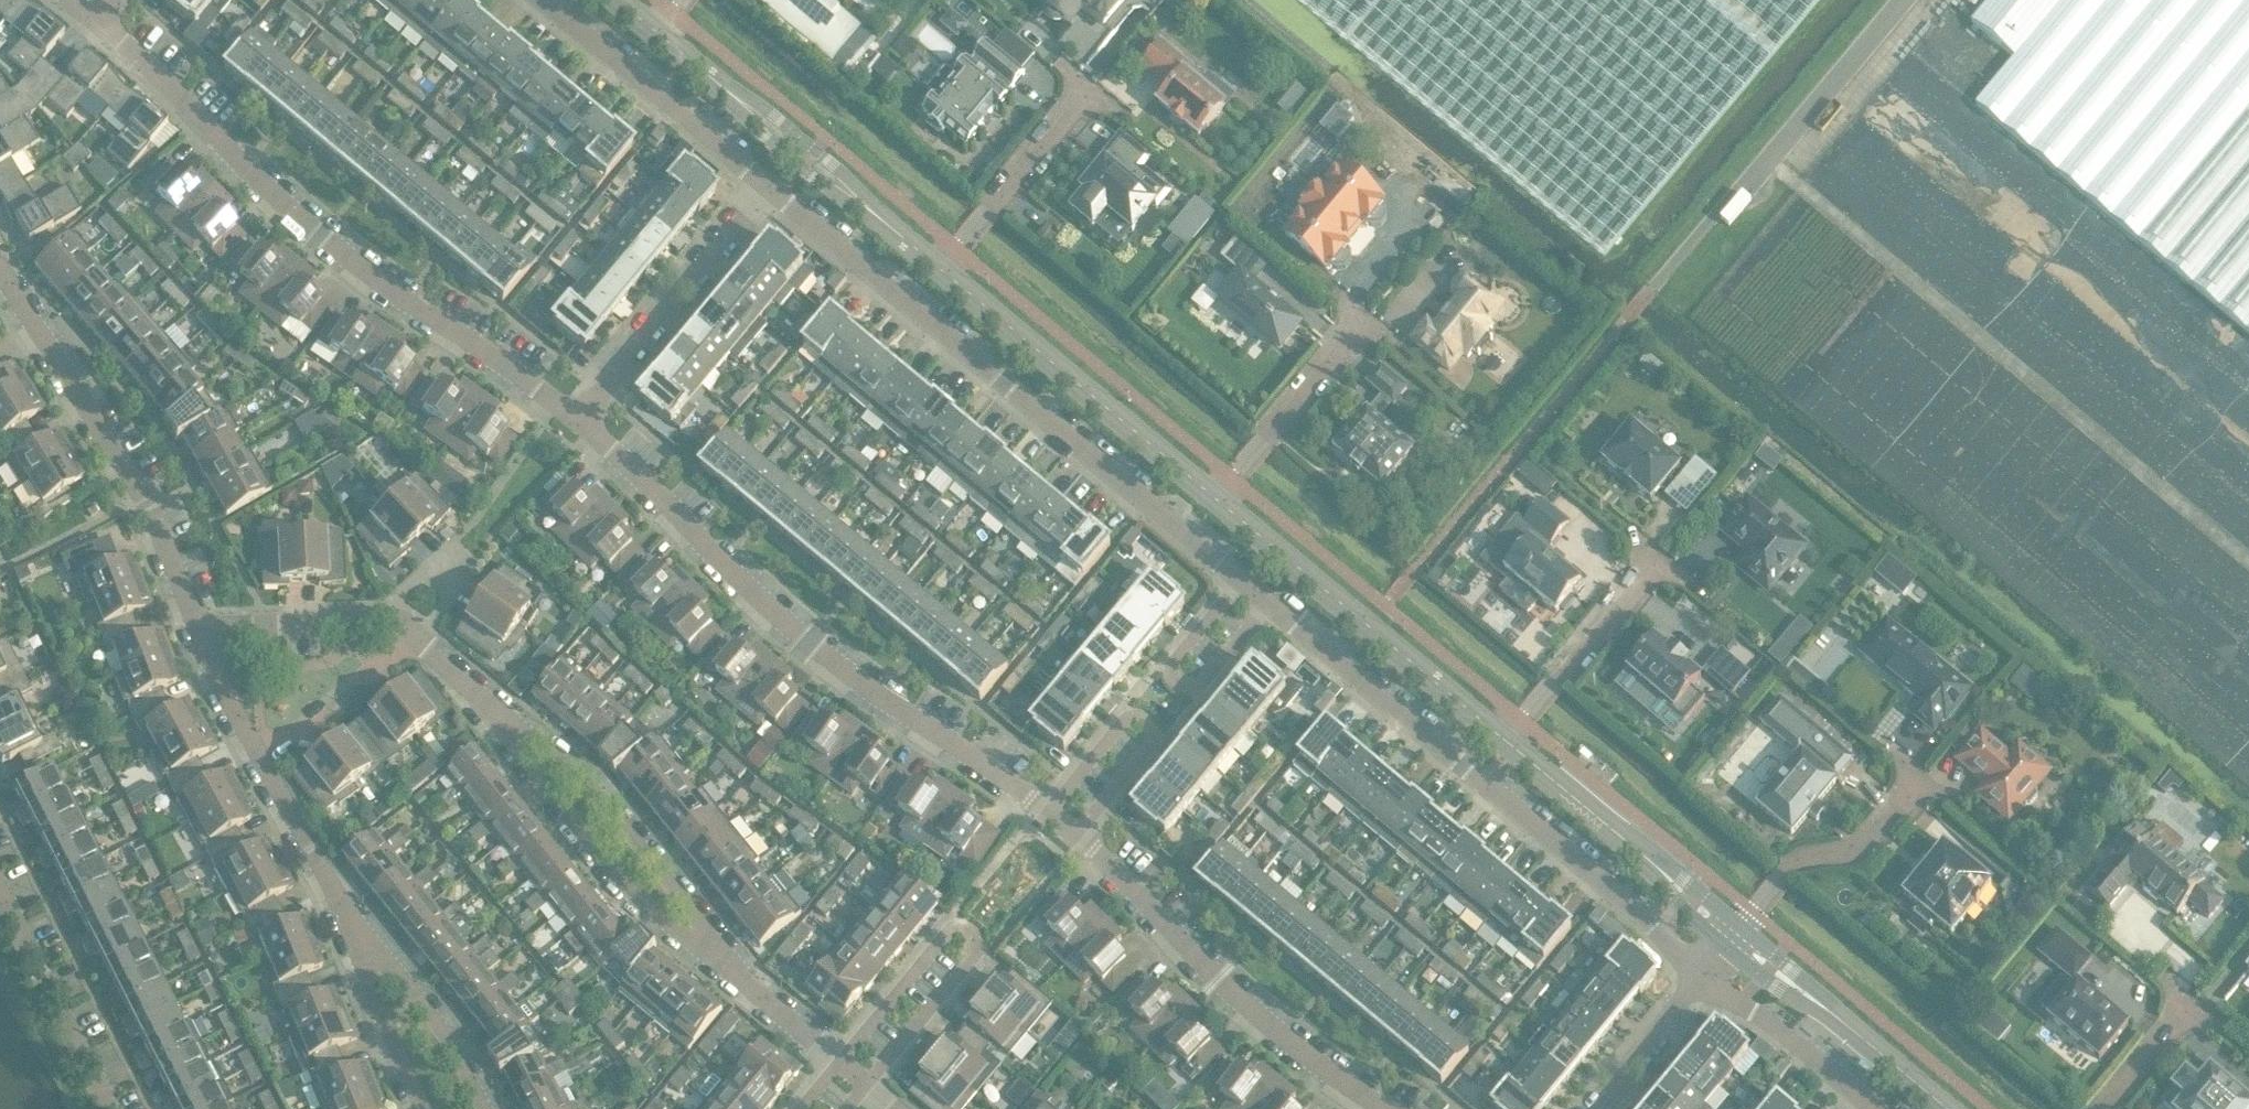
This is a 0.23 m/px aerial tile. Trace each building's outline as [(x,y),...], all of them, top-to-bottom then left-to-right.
[(22,0),(0,0),(0,18),(4,21),(22,0)] [(22,0),(4,21),(24,38),(6,58),(27,76),(17,89),(27,100),(52,70),(41,61),(63,35),(43,17),(45,16),(46,17),(47,15),(22,0)] [(194,25),(183,38),(197,50),(208,37),(205,34),(220,16),(200,0),(163,0),(168,4),(166,5),(186,22),(187,20),(194,25)] [(220,16),(233,0),(200,0),(220,16)] [(269,0),(256,0),(252,4),(260,11),(269,0)] [(306,8),(317,17),(324,9),(313,0),(312,0),(306,8)] [(400,0),(374,0),(389,13),(400,0)] [(389,13),(406,27),(429,0),(400,0),(389,13)] [(457,1),(456,0),(454,2),(452,0),(429,0),(406,27),(424,42),(457,1)] [(862,30),(826,0),(756,0),(833,65),(862,30)] [(1045,5),(1049,8),(1047,13),(1048,17),(1050,21),(1055,23),(1060,22),(1063,20),(1067,23),(1081,6),(1104,25),(1124,0),(1049,0),(1045,5)] [(1175,22),(1189,5),(1183,0),(1173,0),(1162,12),(1175,22)] [(1605,245),(1811,0),(1314,0),(1605,245)] [(2015,57),(2063,0),(1988,0),(1971,20),(2015,57)] [(2015,57),(1975,105),(2248,334),(2248,0),(2063,0),(2015,57)] [(457,1),(424,42),(441,56),(475,16),(457,1)] [(293,22),(300,14),(287,4),(280,12),(293,22)] [(952,12),(943,23),(958,36),(967,25),(952,12)] [(300,14),(293,22),(304,32),(311,24),(300,14)] [(242,16),(233,27),(241,34),(250,23),(242,16)] [(458,70),(490,32),(474,19),(476,17),(475,16),(441,56),(458,70)] [(340,36),(347,28),(336,19),(329,27),(340,36)] [(230,47),(241,34),(233,27),(222,40),(230,47)] [(347,28),(340,36),(352,46),(358,38),(347,28)] [(241,85),(268,53),(275,44),(257,29),(223,70),(241,85)] [(490,32),(458,70),(476,85),(509,44),(508,43),(506,45),(490,32)] [(328,51),(334,43),(323,34),(317,42),(328,51)] [(983,125),(984,123),(983,122),(988,116),(989,117),(990,116),(989,115),(994,109),(998,112),(1010,97),(1007,94),(1012,88),(1013,88),(1025,74),(986,42),(975,56),(976,56),(970,63),(967,60),(954,75),(957,78),(940,99),(936,96),(924,111),(931,117),(928,121),(931,123),(929,125),(939,133),(941,131),(944,134),(946,130),(968,148),(980,133),(977,130),(982,124),(983,125)] [(334,43),(328,51),(339,61),(346,52),(334,43)] [(1184,125),(1199,138),(1225,107),(1200,87),(1205,80),(1191,69),(1192,68),(1162,43),(1142,67),(1170,91),(1159,104),(1174,116),(1172,119),(1173,120),(1175,118),(1183,124),(1181,126),(1182,128),(1184,125)] [(499,91),(526,59),(509,44),(476,85),(493,99),(499,91)] [(375,65),(382,57),(370,48),(363,56),(375,65)] [(260,97),(285,67),(268,53),(241,85),(242,86),(244,84),(260,97)] [(63,79),(52,70),(27,100),(36,111),(45,101),(66,119),(88,93),(107,110),(126,90),(107,67),(106,68),(107,70),(106,72),(85,54),(63,79)] [(382,57),(375,65),(386,74),(393,66),(382,57)] [(526,59),(499,91),(517,106),(542,75),(526,62),(528,60),(526,59)] [(362,80),(369,72),(358,63),(351,71),(362,80)] [(285,67),(260,97),(277,112),(303,81),(285,67)] [(369,72),(362,80),(374,89),(381,81),(369,72)] [(409,94),(416,86),(403,75),(396,83),(409,94)] [(527,130),(560,90),(542,75),(517,106),(508,117),(525,132),(527,130)] [(27,100),(17,89),(9,93),(0,79),(0,116),(27,100)] [(303,81),(277,112),(294,126),(320,96),(303,81)] [(416,86),(409,94),(421,103),(427,95),(416,86)] [(126,90),(107,110),(127,127),(106,153),(127,171),(167,124),(147,107),(148,105),(150,106),(150,105),(126,90)] [(560,90),(527,130),(544,144),(552,135),(577,104),(560,90)] [(397,109),(404,101),(393,92),(386,100),(397,109)] [(320,96),(294,126),(312,141),(337,110),(320,96)] [(0,116),(0,132),(1,133),(0,133),(0,196),(1,196),(24,182),(10,160),(39,142),(24,119),(36,111),(27,100),(0,116)] [(404,101),(397,109),(409,119),(416,110),(404,101)] [(569,149),(594,119),(577,104),(552,135),(569,149)] [(444,123),(451,114),(439,105),(433,113),(444,123)] [(1319,127),(1336,142),(1354,121),(1338,106),(1319,127)] [(337,110),(312,141),(329,155),(355,125),(337,110)] [(451,114),(444,123),(457,133),(464,125),(451,114)] [(594,119),(569,149),(586,164),(613,131),(612,130),(610,132),(594,119)] [(432,138),(439,130),(428,121),(421,129),(432,138)] [(355,125),(329,155),(347,170),(372,139),(355,125)] [(660,126),(650,139),(658,146),(669,132),(660,126)] [(439,130),(432,138),(443,147),(450,139),(439,130)] [(632,146),(613,131),(586,164),(578,174),(596,189),(632,146)] [(479,152),(485,143),(474,134),(468,142),(479,152)] [(1133,231),(1153,206),(1156,208),(1168,194),(1140,170),(1150,159),(1121,135),(1111,147),(1101,160),(1104,163),(1082,189),(1087,193),(1073,210),(1093,227),(1107,210),(1133,231)] [(372,139),(347,170),(364,184),(389,154),(372,139)] [(70,151),(82,165),(91,157),(79,143),(70,151)] [(485,143),(479,152),(490,161),(497,153),(485,143)] [(467,167),(473,159),(462,149),(455,157),(467,167)] [(82,165),(70,151),(61,158),(73,172),(82,165)] [(389,154),(364,184),(381,199),(407,168),(389,154)] [(667,183),(699,211),(715,192),(708,187),(709,185),(690,169),(689,171),(672,157),(657,175),(667,183)] [(473,159),(467,167),(478,176),(485,168),(473,159)] [(168,163),(146,185),(156,194),(156,195),(165,204),(156,214),(174,232),(215,192),(199,176),(191,184),(179,172),(178,173),(168,163)] [(514,181),(520,172),(509,163),(502,171),(514,181)] [(630,163),(620,174),(628,181),(638,169),(630,163)] [(1345,247),(1351,239),(1350,238),(1357,230),(1358,231),(1364,223),(1367,226),(1368,225),(1372,228),(1381,227),(1387,220),(1386,211),(1382,208),(1383,207),(1380,204),(1382,202),(1341,167),(1321,191),(1319,189),(1317,190),(1314,187),(1305,188),(1300,195),(1300,203),(1304,206),(1302,208),(1305,211),(1285,234),(1326,269),(1328,266),(1331,269),(1333,267),(1336,270),(1345,269),(1351,262),(1350,254),(1347,251),(1348,249),(1345,247)] [(407,168),(381,199),(399,213),(424,183),(407,168)] [(520,172),(514,181),(525,190),(532,182),(520,172)] [(1437,182),(1462,203),(1470,194),(1444,173),(1437,182)] [(619,192),(628,181),(620,174),(611,185),(619,192)] [(501,196),(508,188),(497,178),(490,186),(501,196)] [(24,182),(1,196),(11,223),(13,223),(12,221),(14,220),(28,243),(81,211),(66,187),(38,204),(24,182)] [(424,183),(399,213),(416,227),(441,197),(424,183)] [(699,211),(667,183),(652,201),(683,226),(696,210),(698,212),(699,211)] [(508,188),(501,196),(512,205),(519,197),(508,188)] [(215,192),(174,232),(193,251),(202,241),(221,260),(244,238),(223,216),(230,208),(215,192)] [(548,209),(555,201),(544,192),(537,200),(548,209)] [(441,197),(416,227),(433,242),(459,211),(441,197)] [(601,198),(591,209),(599,216),(609,204),(601,198)] [(555,201),(548,209),(561,220),(568,212),(555,201)] [(638,218),(669,243),(683,226),(652,201),(638,218)] [(536,224),(543,216),(531,207),(525,215),(536,224)] [(1199,231),(1209,217),(1197,207),(1185,221),(1199,231)] [(590,227),(599,216),(591,209),(582,220),(590,227)] [(459,211),(433,242),(451,256),(476,226),(459,211)] [(669,243),(638,218),(631,212),(617,229),(624,235),(654,261),(669,243)] [(98,223),(109,234),(117,227),(106,216),(98,223)] [(543,216),(536,224),(549,235),(556,227),(543,216)] [(476,226),(451,256),(468,271),(493,240),(476,226)] [(127,238),(117,227),(109,234),(119,246),(127,238)] [(572,232),(563,243),(571,250),(580,238),(572,232)] [(34,268),(50,286),(90,251),(74,233),(34,268)] [(609,253),(640,278),(654,261),(624,235),(609,253)] [(1223,257),(1250,280),(1266,260),(1239,238),(1223,257)] [(756,258),(794,290),(799,294),(815,276),(797,261),(799,260),(779,243),(778,245),(771,239),(756,258)] [(493,240),(468,271),(484,284),(482,286),(483,287),(511,255),(493,240)] [(260,311),(297,267),(280,253),(273,262),(249,242),(228,267),(249,284),(240,294),(260,311)] [(561,261),(571,250),(563,243),(553,254),(561,261)] [(129,256),(139,267),(147,260),(137,248),(129,256)] [(65,303),(98,274),(84,257),(90,252),(90,251),(50,286),(65,303)] [(640,278),(609,253),(595,270),(625,295),(640,278)] [(529,270),(511,255),(483,287),(502,302),(529,270)] [(744,277),(774,302),(780,307),(794,290),(756,258),(755,259),(757,261),(744,277)] [(158,271),(147,260),(139,267),(150,278),(158,271)] [(543,266),(534,278),(542,284),(551,273),(543,266)] [(297,267),(260,311),(281,328),(289,317),(310,335),(331,310),(307,290),(314,281),(297,267)] [(580,287),(611,313),(625,295),(595,270),(580,287)] [(98,274),(65,303),(79,320),(119,285),(119,284),(112,290),(98,274)] [(838,274),(827,287),(836,294),(846,281),(838,274)] [(729,294),(760,320),(774,302),(744,277),(729,294)] [(1280,349),(1299,326),(1278,309),(1282,304),(1273,297),(1269,301),(1240,277),(1221,299),(1270,340),(1270,341),(1280,349)] [(1490,293),(1473,280),(1471,279),(1469,278),(1467,277),(1464,277),(1462,278),(1459,279),(1457,281),(1456,283),(1455,285),(1454,287),(1454,290),(1454,292),(1455,295),(1456,297),(1458,299),(1435,327),(1427,321),(1411,340),(1449,371),(1463,354),(1468,358),(1489,333),(1484,328),(1503,305),(1494,297),(1496,294),(1492,291),(1490,293)] [(531,297),(542,284),(534,278),(523,290),(531,297)] [(160,289),(171,300),(178,292),(168,281),(160,289)] [(119,285),(79,320),(94,337),(134,302),(119,285)] [(611,313),(580,287),(566,304),(599,331),(600,330),(598,329),(611,313)] [(189,304),(178,292),(171,300),(181,311),(189,304)] [(715,311),(745,337),(760,320),(729,294),(715,311)] [(599,331),(566,304),(556,296),(540,314),(557,328),(556,330),(576,346),(577,344),(583,350),(599,331)] [(134,302),(94,337),(109,354),(149,319),(134,302)] [(196,317),(206,328),(214,321),(204,310),(196,317)] [(700,328),(731,354),(738,360),(753,343),(745,337),(715,311),(700,328)] [(808,311),(798,322),(806,329),(816,318),(808,311)] [(823,360),(850,328),(831,313),(804,345),(823,360)] [(354,381),(386,334),(368,322),(361,331),(336,314),(318,341),(340,356),(332,367),(354,381)] [(149,319),(109,354),(124,371),(164,336),(149,319)] [(224,332),(214,321),(206,328),(216,339),(224,332)] [(797,340),(806,329),(798,322),(789,333),(797,340)] [(686,346),(716,371),(731,354),(700,328),(686,346)] [(833,383),(865,344),(849,331),(851,329),(850,328),(823,360),(815,369),(833,383)] [(386,334),(354,381),(375,396),(383,385),(405,400),(424,373),(398,356),(405,347),(386,334)] [(164,336),(124,371),(139,387),(179,353),(164,336)] [(850,398),(883,359),(865,344),(833,383),(850,398)] [(222,355),(235,363),(241,354),(228,345),(222,355)] [(779,345),(769,357),(778,363),(787,352),(779,345)] [(686,346),(672,363),(702,389),(716,371),(686,346)] [(154,404),(193,369),(179,353),(139,387),(154,404)] [(255,363),(241,354),(235,363),(249,372),(255,363)] [(768,375),(778,363),(769,357),(760,368),(768,375)] [(883,359),(850,398),(867,412),(900,373),(883,359)] [(656,377),(655,379),(688,406),(702,389),(672,363),(658,379),(656,377)] [(30,386),(23,374),(19,377),(12,366),(0,374),(0,405),(30,386)] [(1366,411),(1365,412),(1365,413),(1336,447),(1335,448),(1335,449),(1335,450),(1336,451),(1337,451),(1353,464),(1351,467),(1361,475),(1363,472),(1379,486),(1380,487),(1381,488),(1381,487),(1382,487),(1383,486),(1382,486),(1411,451),(1412,451),(1413,450),(1412,450),(1413,449),(1412,449),(1412,448),(1411,447),(1411,448),(1377,420),(1392,403),(1394,405),(1407,389),(1381,368),(1368,383),(1383,396),(1369,412),(1368,411),(1367,412),(1366,411)] [(193,369),(154,404),(168,421),(163,425),(164,425),(203,391),(202,390),(201,392),(187,376),(194,370),(193,369)] [(885,427),(917,387),(900,373),(867,412),(885,427)] [(446,445),(479,399),(461,386),(455,395),(430,377),(411,404),(433,419),(425,430),(446,445)] [(655,379),(640,397),(646,403),(645,404),(665,420),(666,419),(672,424),(681,431),(696,413),(688,406),(655,379)] [(750,380),(741,391),(749,398),(758,387),(750,380)] [(278,392),(291,400),(297,391),(284,383),(278,392)] [(0,405),(0,450),(1,452),(27,435),(20,424),(44,409),(30,386),(0,405)] [(784,406),(791,398),(778,387),(771,395),(784,406)] [(917,387),(885,427),(902,441),(936,400),(935,399),(933,401),(917,387)] [(175,441),(226,411),(220,414),(203,391),(164,425),(175,441)] [(310,399),(297,391),(291,400),(303,409),(310,399)] [(739,409),(749,398),(741,391),(731,402),(739,409)] [(791,398),(784,406),(796,415),(802,407),(791,398)] [(498,411),(479,399),(446,445),(468,460),(476,449),(498,465),(516,438),(491,421),(498,411)] [(919,456),(954,414),(936,400),(902,441),(919,456)] [(759,410),(772,421),(779,413),(766,402),(759,410)] [(320,419),(333,428),(339,419),(326,410),(320,419)] [(226,411),(175,441),(176,441),(181,438),(192,457),(238,430),(226,411)] [(790,422),(779,413),(772,421),(783,430),(790,422)] [(954,414),(919,456),(937,470),(969,431),(953,417),(955,415),(954,414)] [(721,415),(712,426),(720,433),(729,421),(721,415)] [(819,435),(826,427),(815,417),(808,425),(819,435)] [(351,427),(339,419),(333,428),(345,436),(351,427)] [(709,445),(720,433),(712,426),(701,439),(709,445)] [(1680,466),(1631,426),(1603,460),(1651,501),(1680,466)] [(826,427),(819,435),(830,444),(837,436),(826,427)] [(203,477),(249,450),(249,449),(241,454),(231,436),(238,431),(238,430),(192,457),(203,477)] [(27,435),(1,452),(8,463),(6,464),(20,486),(73,453),(58,431),(34,447),(27,435)] [(954,484),(988,443),(987,442),(985,444),(969,431),(937,470),(954,484)] [(807,450),(813,442),(802,432),(795,440),(807,450)] [(701,468),(720,484),(747,451),(729,436),(701,468)] [(813,442),(807,450),(818,459),(825,451),(813,442)] [(988,443),(954,484),(971,499),(1005,457),(988,443)] [(854,464),(860,455),(849,446),(842,454),(854,464)] [(249,450),(203,477),(214,496),(260,470),(249,450)] [(739,496),(764,466),(747,451),(720,484),(721,485),(723,483),(739,496)] [(73,453),(20,486),(21,487),(28,482),(41,502),(35,506),(43,519),(69,503),(62,491),(83,478),(77,468),(80,466),(73,453)] [(860,455),(854,464),(865,473),(872,465),(860,455)] [(987,516),(1021,474),(1005,460),(1007,458),(1005,457),(971,499),(969,501),(987,516)] [(459,500),(470,484),(434,459),(423,475),(459,500)] [(842,479),(848,471),(837,461),(830,469),(842,479)] [(1696,461),(1685,474),(1704,490),(1715,477),(1696,461)] [(764,466),(739,496),(756,510),(781,480),(764,466)] [(260,470),(214,496),(226,516),(272,490),(260,470)] [(848,471),(842,479),(853,488),(860,480),(848,471)] [(888,492),(895,484),(882,473),(875,482),(888,492)] [(1021,474),(987,516),(1004,530),(1039,489),(1021,474)] [(399,484),(381,499),(417,537),(427,526),(431,531),(450,511),(419,478),(405,490),(399,484)] [(554,532),(573,550),(613,509),(597,493),(589,501),(567,480),(544,503),(563,522),(554,532)] [(781,480),(756,510),(774,525),(799,494),(781,480)] [(895,484),(888,492),(900,502),(906,494),(895,484)] [(1022,545),(1056,503),(1039,489),(1004,530),(1022,545)] [(876,508),(883,500),(872,490),(865,498),(876,508)] [(799,494),(774,525),(791,539),(816,509),(799,494)] [(417,537),(381,499),(380,500),(386,506),(358,536),(389,569),(410,551),(406,547),(417,537)] [(883,500),(876,508),(888,517),(894,509),(883,500)] [(1527,527),(1492,568),(1508,582),(1512,577),(1556,614),(1560,608),(1564,611),(1573,600),(1570,597),(1582,583),(1545,553),(1570,524),(1542,501),(1523,524),(1527,527)] [(1749,552),(1746,556),(1754,563),(1746,573),(1768,591),(1804,547),(1748,501),(1723,531),(1749,552)] [(1056,503),(1022,545),(1039,559),(1073,517),(1056,503)] [(923,521),(930,513),(918,504),(912,512),(923,521)] [(613,509),(573,550),(591,568),(601,558),(620,577),(643,554),(621,532),(629,524),(613,509)] [(816,509),(791,539),(808,554),(834,523),(816,509)] [(930,513),(923,521),(936,532),(943,524),(930,513)] [(1056,573),(1092,530),(1091,529),(1089,531),(1073,517),(1039,559),(1056,573)] [(911,536),(918,528),(906,519),(900,527),(911,536)] [(834,523),(808,554),(826,568),(851,538),(834,523)] [(918,528),(911,536),(922,546),(929,538),(918,528)] [(303,581),(300,529),(277,531),(278,540),(259,542),(262,587),(289,587),(289,581),(303,581)] [(324,529),(300,529),(303,581),(318,580),(319,586),(346,583),(343,538),(324,538),(324,529)] [(1092,530),(1056,573),(1074,589),(1111,545),(1092,530)] [(1133,532),(1120,548),(1128,555),(1141,538),(1133,532)] [(958,550),(964,542),(953,533),(946,541),(958,550)] [(851,538),(826,568),(843,583),(868,552),(851,538)] [(964,542),(958,550),(969,560),(976,551),(964,542)] [(946,565),(952,557),(941,548),(934,556),(946,565)] [(868,552),(843,583),(860,597),(886,567),(868,552)] [(101,555),(73,566),(77,579),(75,579),(85,604),(143,582),(137,568),(133,570),(129,558),(106,567),(101,555)] [(952,557),(946,565),(957,575),(964,567),(952,557)] [(648,559),(625,582),(634,591),(644,601),(634,610),(652,629),(693,589),(678,573),(670,581),(657,568),(648,559)] [(992,579),(999,571),(988,562),(981,570),(992,579)] [(483,602),(526,632),(538,613),(531,607),(541,592),(504,566),(487,587),(492,591),(483,602)] [(886,567),(860,597),(878,612),(903,581),(886,567)] [(999,571),(992,579),(1004,589),(1011,580),(999,571)] [(980,594),(987,586),(976,577),(969,585),(980,594)] [(1095,578),(1083,592),(1091,599),(1103,584),(1095,578)] [(1134,600),(1167,627),(1185,606),(1178,601),(1179,599),(1160,583),(1159,584),(1152,579),(1134,600)] [(903,581),(878,612),(895,626),(920,595),(903,581)] [(143,582),(85,604),(85,605),(94,602),(102,624),(96,626),(101,640),(130,629),(125,617),(152,606),(143,582)] [(987,586),(980,594),(991,603),(998,595),(987,586)] [(693,589),(652,629),(671,648),(680,638),(699,657),(722,635),(701,613),(709,605),(693,589)] [(1027,608),(1034,600),(1023,591),(1016,599),(1027,608)] [(1080,612),(1091,599),(1083,592),(1072,605),(1080,612)] [(920,595),(895,626),(913,641),(938,611),(920,595)] [(1034,600),(1027,608),(1040,619),(1047,611),(1034,600)] [(1167,627),(1134,600),(1117,621),(1148,646),(1164,627),(1166,629),(1167,627)] [(526,632),(483,602),(475,615),(470,611),(456,634),(493,660),(503,647),(512,653),(526,632)] [(1016,624),(1022,615),(1010,605),(1003,613),(1016,624)] [(938,611),(913,641),(929,655),(955,624),(938,611)] [(1022,615),(1016,624),(1028,634),(1034,626),(1022,615)] [(1063,617),(1049,633),(1057,639),(1071,623),(1063,617)] [(1117,621),(1100,641),(1133,668),(1134,667),(1132,665),(1148,646),(1117,621)] [(929,655),(948,670),(973,639),(955,624),(929,655)] [(1874,639),(1869,640),(1864,647),(1865,657),(1872,663),(1876,663),(1906,686),(1904,689),(1918,701),(1910,710),(1933,729),(1943,717),(1946,719),(1969,690),(1927,656),(1927,652),(1919,646),(1915,646),(1887,624),(1874,639)] [(130,629),(101,640),(107,654),(113,652),(122,674),(114,677),(114,678),(172,656),(162,631),(135,641),(130,629)] [(1045,654),(1057,639),(1049,633),(1037,647),(1045,654)] [(598,637),(590,645),(601,655),(609,647),(598,637)] [(718,692),(738,709),(775,665),(758,650),(751,659),(727,639),(706,664),(727,681),(718,692)] [(973,639),(948,670),(963,683),(961,685),(964,687),(991,654),(973,639)] [(1643,683),(1633,695),(1649,708),(1659,696),(1672,707),(1669,710),(1684,723),(1705,699),(1691,688),(1700,678),(1686,665),(1689,662),(1672,648),(1669,651),(1655,639),(1628,670),(1643,683)] [(1133,668),(1100,641),(1084,661),(1116,688),(1133,668)] [(0,645),(0,690),(24,678),(6,642),(0,645)] [(620,657),(609,647),(601,655),(613,665),(620,657)] [(1731,695),(1749,674),(1722,651),(1704,672),(1731,695)] [(991,654),(964,687),(981,701),(1008,668),(991,654)] [(172,656),(114,678),(124,703),(126,702),(131,716),(159,703),(154,691),(177,682),(173,671),(177,669),(172,656)] [(559,664),(562,666),(534,699),(552,714),(581,680),(586,673),(565,656),(559,664)] [(1067,682),(1097,707),(1113,688),(1115,690),(1116,688),(1084,661),(1077,656),(1060,676),(1067,682)] [(1027,659),(1015,673),(1023,680),(1036,666),(1027,659)] [(1235,684),(1268,712),(1274,717),(1283,713),(1303,690),(1293,682),(1286,690),(1279,685),(1280,683),(1261,667),(1260,669),(1253,663),(1235,684)] [(775,665),(738,709),(758,726),(767,715),(787,732),(808,708),(785,688),(792,679),(775,665)] [(623,675),(635,685),(642,677),(631,667),(623,675)] [(2010,685),(2032,704),(2047,686),(2025,667),(2010,685)] [(403,692),(391,700),(418,734),(450,706),(421,671),(399,687),(403,692)] [(1010,696),(1023,680),(1015,673),(1002,690),(1010,696)] [(654,687),(642,677),(635,685),(646,696),(654,687)] [(29,720),(17,697),(30,691),(24,678),(0,690),(0,702),(1,703),(0,704),(0,734),(29,720)] [(569,728),(598,694),(581,680),(552,714),(569,728)] [(1097,707),(1067,682),(1050,702),(1082,729),(1083,728),(1081,726),(1097,707)] [(1268,712),(1235,684),(1234,686),(1236,687),(1220,706),(1251,732),(1268,712)] [(675,697),(663,687),(656,695),(667,706),(675,697)] [(598,694),(569,728),(587,743),(615,709),(598,694)] [(1314,710),(1322,716),(1336,700),(1328,694),(1314,710)] [(1765,756),(1753,771),(1753,777),(1761,783),(1767,783),(1770,779),(1776,785),(1758,807),(1792,835),(1809,815),(1817,822),(1827,810),(1819,803),(1835,783),(1834,782),(1853,760),(1780,699),(1761,722),(1801,755),(1783,776),(1777,771),(1779,767),(1779,762),(1771,755),(1765,756)] [(418,734),(391,700),(380,710),(376,706),(356,723),(385,758),(418,734)] [(1065,751),(1082,729),(1050,702),(1032,724),(1039,729),(1037,730),(1057,747),(1058,745),(1065,751)] [(159,703),(131,716),(139,731),(145,728),(157,749),(149,753),(150,754),(204,724),(197,712),(193,714),(187,703),(166,715),(159,703)] [(1251,732),(1220,706),(1205,726),(1203,724),(1202,725),(1234,752),(1251,732)] [(632,723),(615,709),(587,743),(603,757),(601,760),(601,761),(632,723)] [(831,780),(863,733),(845,720),(839,729),(813,712),(795,738),(817,754),(809,765),(831,780)] [(0,734),(0,763),(1,764),(26,752),(31,764),(60,749),(53,736),(40,742),(29,720),(0,734)] [(615,774),(660,737),(658,739),(636,720),(633,724),(632,723),(601,761),(615,774)] [(683,729),(694,739),(702,731),(690,720),(683,729)] [(327,752),(360,793),(360,792),(355,786),(385,758),(356,723),(335,739),(338,743),(327,752)] [(204,724),(150,754),(162,777),(164,776),(171,788),(198,773),(191,761),(216,747),(204,724)] [(1234,752),(1202,725),(1185,745),(1217,773),(1234,752)] [(1292,767),(1310,782),(1345,740),(1327,725),(1292,767)] [(713,741),(702,731),(694,739),(706,749),(713,741)] [(863,733),(831,780),(852,795),(860,783),(882,799),(901,772),(875,754),(882,745),(863,733)] [(1990,782),(1979,794),(2008,818),(2022,801),(2026,804),(2030,804),(2037,796),(2036,792),(2033,789),(2047,772),(2018,748),(2009,758),(1981,734),(1959,760),(1982,778),(1983,776),(1990,782)] [(660,737),(615,774),(616,775),(620,771),(633,788),(674,755),(660,737)] [(1277,754),(1285,761),(1298,746),(1289,739),(1277,754)] [(1310,782),(1327,797),(1360,757),(1344,743),(1346,741),(1345,740),(1310,782)] [(1217,773),(1185,745),(1184,747),(1186,748),(1170,767),(1200,793),(1217,773)] [(460,793),(491,768),(476,750),(445,775),(455,788),(460,793)] [(717,759),(728,769),(735,761),(724,751),(717,759)] [(360,793),(327,752),(316,762),(312,757),(292,775),(320,811),(335,800),(341,807),(360,793)] [(1285,761),(1277,754),(1265,768),(1273,775),(1285,761)] [(647,806),(689,772),(674,755),(633,788),(647,806)] [(1360,757),(1327,797),(1344,811),(1378,771),(1360,757)] [(88,763),(96,778),(106,773),(98,758),(88,763)] [(747,771),(735,761),(728,769),(739,779),(747,771)] [(1200,793),(1170,767),(1154,787),(1152,785),(1151,786),(1183,813),(1200,793)] [(474,811),(505,786),(491,768),(460,793),(455,788),(448,793),(457,804),(464,799),(474,811)] [(198,773),(171,788),(178,801),(176,802),(188,823),(188,824),(242,794),(229,770),(204,784),(198,773)] [(13,808),(18,817),(68,792),(68,790),(62,793),(51,771),(14,789),(22,804),(13,808)] [(1378,771),(1344,811),(1362,826),(1395,786),(1378,771)] [(689,772),(647,806),(661,823),(703,790),(702,789),(695,795),(682,779),(689,773),(689,772)] [(113,787),(106,773),(96,778),(103,792),(113,787)] [(924,844),(956,797),(938,784),(931,793),(906,776),(888,803),(910,818),(902,829),(924,844)] [(1243,795),(1252,801),(1265,785),(1257,778),(1243,795)] [(750,790),(763,799),(769,790),(757,781),(750,790)] [(488,828),(519,803),(505,786),(474,811),(484,823),(488,828)] [(1183,813),(1151,786),(1133,807),(1139,813),(1138,814),(1158,831),(1159,829),(1165,835),(1183,813)] [(1395,786),(1362,826),(1379,840),(1414,798),(1413,797),(1411,799),(1395,786)] [(676,841),(717,807),(703,790),(661,823),(676,841)] [(782,799),(769,790),(763,799),(775,808),(782,799)] [(68,792),(18,817),(22,826),(31,822),(37,835),(80,814),(68,792)] [(457,804),(448,793),(441,799),(450,810),(457,804)] [(242,794),(188,824),(201,847),(203,846),(209,857),(236,842),(230,831),(251,819),(245,808),(249,806),(242,794)] [(1252,801),(1243,795),(1231,809),(1240,816),(1252,801)] [(956,797),(924,844),(945,859),(953,847),(963,854),(959,860),(975,871),(1000,834),(984,823),(981,828),(968,818),(974,809),(956,797)] [(1414,798),(1379,840),(1396,854),(1431,812),(1414,798)] [(1280,818),(1287,810),(1274,800),(1267,808),(1280,818)] [(111,808),(118,822),(128,817),(121,803),(111,808)] [(502,846),(533,821),(519,803),(488,828),(484,823),(476,828),(485,839),(492,834),(502,846)] [(717,807),(676,841),(690,858),(731,825),(717,807)] [(788,817),(801,826),(807,817),(795,808),(788,817)] [(1287,810),(1280,818),(1291,828),(1298,820),(1287,810)] [(1431,812),(1396,854),(1394,857),(1412,871),(1414,869),(1447,829),(1431,815),(1433,813),(1431,812)] [(80,814),(37,835),(44,849),(36,853),(40,862),(91,836),(80,814)] [(1267,833),(1274,825),(1261,814),(1254,823),(1267,833)] [(136,832),(128,817),(118,822),(126,837),(136,832)] [(807,817),(801,826),(813,835),(820,826),(807,817)] [(533,821),(502,846),(512,858),(516,863),(547,838),(533,821)] [(1210,835),(1218,842),(1230,827),(1222,821),(1210,835)] [(704,876),(745,842),(731,825),(690,858),(704,876)] [(1274,825),(1267,833),(1279,843),(1285,835),(1274,825)] [(485,839),(476,828),(469,834),(478,845),(485,839)] [(1447,829),(1414,869),(1431,883),(1466,841),(1465,840),(1463,842),(1447,829)] [(1314,847),(1321,839),(1310,830),(1303,838),(1314,847)] [(376,832),(345,857),(360,875),(391,851),(395,856),(402,850),(393,839),(386,845),(376,832)] [(401,834),(393,839),(402,850),(409,844),(401,834)] [(827,844),(839,853),(846,844),(833,835),(827,844)] [(1218,842),(1210,835),(1196,851),(1204,858),(1218,842)] [(91,836),(40,862),(45,871),(53,867),(60,880),(102,859),(91,836)] [(2106,868),(2087,890),(2109,909),(2127,887),(2125,885),(2133,875),(2144,884),(2142,886),(2177,915),(2188,901),(2209,918),(2223,902),(2203,885),(2205,882),(2151,836),(2128,863),(2120,856),(2108,870),(2106,868)] [(530,881),(561,856),(547,838),(516,863),(512,858),(505,863),(514,874),(521,869),(530,881)] [(1321,839),(1314,847),(1326,857),(1332,848),(1321,839)] [(1466,841),(1431,883),(1448,898),(1483,856),(1466,841)] [(236,842),(209,857),(216,871),(215,872),(226,892),(226,893),(272,868),(280,863),(273,851),(270,853),(264,842),(242,854),(236,842)] [(718,893),(759,860),(745,842),(704,876),(718,893)] [(855,851),(846,844),(839,853),(837,857),(846,863),(855,851)] [(1302,862),(1309,854),(1298,845),(1291,853),(1302,862)] [(1991,887),(1943,847),(1904,895),(1951,934),(1991,887)] [(134,853),(141,867),(151,862),(144,848),(134,853)] [(1215,896),(1242,863),(1224,848),(1197,881),(1215,896)] [(391,851),(360,875),(374,893),(405,868),(395,856),(391,851)] [(1309,854),(1302,862),(1313,871),(1320,863),(1309,854)] [(561,856),(530,881),(540,893),(544,898),(575,874),(561,856)] [(860,856),(852,865),(863,874),(871,865),(860,856)] [(1483,856),(1448,898),(1466,912),(1499,872),(1483,859),(1484,857),(1483,856)] [(102,859),(60,880),(67,894),(59,898),(63,907),(114,881),(113,880),(107,883),(97,863),(103,860),(102,859)] [(1349,876),(1356,868),(1345,859),(1338,867),(1349,876)] [(732,911),(766,883),(753,866),(760,861),(759,860),(718,893),(732,911)] [(159,877),(151,862),(141,867),(149,882),(159,877)] [(272,868),(226,893),(239,916),(241,915),(247,927),(261,920),(275,913),(268,900),(293,886),(280,863),(272,868)] [(514,874),(505,863),(497,869),(506,880),(514,874)] [(1234,908),(1259,878),(1242,863),(1215,896),(1216,897),(1218,895),(1234,908)] [(856,883),(863,874),(852,865),(845,874),(856,883)] [(405,868),(374,893),(388,911),(419,886),(423,891),(430,885),(421,875),(414,880),(405,868)] [(1356,868),(1349,876),(1362,887),(1369,879),(1356,868)] [(429,869),(421,875),(430,885),(438,879),(429,869)] [(1499,872),(1466,912),(1483,927),(1517,887),(1499,872)] [(883,891),(923,924),(938,906),(898,873),(883,891)] [(558,916),(589,891),(575,874),(544,898),(540,893),(533,898),(542,909),(549,904),(558,916)] [(1337,891),(1343,883),(1333,874),(1326,882),(1337,891)] [(1251,923),(1277,892),(1259,878),(1234,908),(1251,923)] [(114,881),(63,907),(68,916),(76,912),(83,925),(125,904),(114,881)] [(746,928),(787,895),(780,900),(766,883),(732,911),(746,928)] [(1343,883),(1337,891),(1348,901),(1355,892),(1343,883)] [(419,886),(388,911),(402,928),(433,903),(423,891),(419,886)] [(1384,905),(1390,897),(1379,887),(1372,895),(1384,905)] [(1517,887),(1483,927),(1500,941),(1534,901),(1517,887)] [(159,895),(166,908),(176,903),(169,890),(159,895)] [(589,891),(558,916),(568,928),(573,933),(604,909),(589,891)] [(831,891),(823,900),(834,909),(842,900),(831,891)] [(923,924),(883,891),(882,891),(889,897),(875,913),(909,942),(923,924)] [(1269,937),(1294,907),(1277,892),(1251,923),(1269,937)] [(787,895),(746,928),(761,946),(802,913),(787,895)] [(1390,897),(1384,905),(1395,914),(1402,906),(1390,897)] [(542,909),(533,898),(525,904),(534,915),(542,909)] [(827,918),(834,909),(823,900),(816,909),(827,918)] [(1534,901),(1500,941),(1518,956),(1553,914),(1552,913),(1550,915),(1534,901)] [(182,917),(176,903),(166,908),(172,922),(182,917)] [(433,903),(402,928),(416,946),(447,921),(451,926),(458,921),(450,910),(442,915),(433,903)] [(1371,920),(1378,912),(1367,903),(1360,911),(1371,920)] [(125,904),(83,925),(88,936),(80,940),(85,949),(135,924),(125,904)] [(457,904),(450,910),(458,921),(464,916),(466,915),(457,904)] [(1066,965),(1106,924),(1090,909),(1082,917),(1070,904),(1047,927),(1057,937),(1047,947),(1066,965)] [(1286,952),(1312,921),(1294,907),(1269,937),(1286,952)] [(1608,915),(1600,908),(1589,921),(1597,928),(1608,915)] [(587,951),(618,926),(604,909),(573,933),(568,928),(561,934),(570,945),(577,939),(587,951)] [(1378,912),(1371,920),(1383,929),(1390,921),(1378,912)] [(261,920),(247,927),(253,940),(257,938),(259,938),(268,960),(317,941),(307,916),(281,927),(275,913),(261,920)] [(909,942),(875,913),(861,930),(854,924),(854,925),(894,959),(909,942)] [(1553,914),(1518,956),(1536,971),(1571,929),(1553,914)] [(1419,934),(1426,926),(1412,915),(1405,923),(1419,934)] [(447,921),(416,946),(430,963),(461,938),(473,928),(464,916),(458,921),(451,926),(447,921)] [(1304,966),(1329,936),(1312,921),(1286,952),(1304,966)] [(135,924),(85,949),(89,958),(97,954),(103,965),(145,944),(135,924)] [(1106,924),(1066,965),(1084,983),(1094,974),(1113,993),(1136,970),(1114,948),(1122,940),(1106,924)] [(802,925),(794,934),(805,943),(813,934),(802,925)] [(839,942),(880,976),(894,959),(854,925),(839,942)] [(618,926),(587,951),(601,969),(643,935),(642,934),(631,943),(618,926)] [(1426,926),(1419,934),(1430,943),(1436,935),(1426,926)] [(1406,949),(1413,941),(1402,931),(1395,939),(1406,949)] [(2057,931),(2039,952),(2073,980),(2091,959),(2057,931)] [(176,937),(183,950),(193,945),(186,932),(176,937)] [(570,945),(561,934),(554,939),(562,950),(570,945)] [(788,964),(805,943),(794,934),(778,955),(788,964)] [(619,993),(656,948),(643,935),(601,969),(602,968),(622,988),(618,992),(619,993)] [(1321,981),(1346,950),(1329,936),(1304,966),(1321,981)] [(461,938),(430,963),(444,981),(475,956),(479,961),(486,956),(478,945),(471,950),(461,938)] [(485,939),(478,945),(486,956),(491,952),(494,950),(485,939)] [(317,941),(268,960),(277,983),(271,986),(277,1000),(305,988),(300,976),(323,967),(318,956),(322,954),(317,941)] [(1413,941),(1406,949),(1418,958),(1424,950),(1413,941)] [(880,976),(839,942),(825,959),(824,958),(823,958),(866,994),(880,976)] [(145,944),(103,965),(113,985),(155,964),(145,944)] [(200,958),(193,945),(183,950),(190,963),(200,958)] [(1453,963),(1460,955),(1449,945),(1442,953),(1453,963)] [(1569,945),(1560,956),(1568,963),(1577,952),(1569,945)] [(656,948),(619,993),(636,1007),(670,967),(654,953),(657,949),(656,948)] [(1338,995),(1364,964),(1346,950),(1321,981),(1338,995)] [(1609,968),(1641,995),(1657,977),(1650,971),(1651,970),(1632,953),(1631,955),(1624,950),(1609,968)] [(475,956),(444,981),(458,998),(489,973),(501,964),(491,952),(486,956),(479,961),(475,956)] [(1460,955),(1453,963),(1465,972),(1471,964),(1460,955)] [(1558,974),(1568,963),(1560,956),(1550,968),(1558,974)] [(866,994),(823,958),(807,978),(813,984),(809,990),(824,1003),(829,997),(847,1012),(863,994),(865,995),(866,994)] [(1441,978),(1448,970),(1436,960),(1430,968),(1441,978)] [(1586,978),(1625,1010),(1638,994),(1640,996),(1641,995),(1609,968),(1601,961),(1586,978)] [(155,964),(113,985),(123,1006),(166,984),(155,964)] [(1356,1009),(1381,979),(1364,964),(1338,995),(1356,1009)] [(654,1021),(688,981),(670,967),(636,1007),(654,1021)] [(1448,970),(1441,978),(1452,987),(1459,979),(1448,970)] [(984,1000),(1027,1036),(1054,1004),(1013,971),(1004,982),(1005,983),(1001,988),(997,986),(998,985),(997,984),(984,1000)] [(197,977),(204,991),(213,986),(207,972),(197,977)] [(489,973),(458,998),(469,1011),(472,1016),(503,991),(508,996),(515,991),(506,980),(499,985),(489,973)] [(513,974),(506,980),(515,991),(522,985),(513,974)] [(1488,991),(1495,983),(1483,974),(1477,982),(1488,991)] [(2073,988),(2061,977),(2038,1004),(2051,1015),(2048,1018),(2099,1060),(2128,1025),(2077,983),(2073,988)] [(1150,1048),(1151,1048),(1191,1007),(1175,992),(1167,1000),(1145,978),(1122,1002),(1159,1038),(1150,1048)] [(1625,1010),(1586,978),(1572,995),(1611,1028),(1625,1010)] [(1373,1024),(1398,993),(1381,979),(1356,1009),(1373,1024)] [(567,995),(576,989),(568,980),(560,987),(567,995)] [(1540,980),(1531,991),(1539,998),(1548,986),(1540,980)] [(688,981),(654,1021),(671,1036),(705,995),(688,981)] [(1495,983),(1488,991),(1501,1002),(1508,994),(1495,983)] [(166,984),(123,1006),(129,1017),(121,1021),(125,1030),(176,1005),(166,984)] [(220,999),(213,986),(204,991),(210,1004),(220,999)] [(567,995),(560,987),(552,993),(559,1002),(567,995)] [(305,988),(277,1000),(282,1014),(289,1011),(298,1034),(347,1014),(341,1001),(337,1003),(333,991),(310,1000),(305,988)] [(567,995),(578,1009),(586,1002),(576,989),(567,995)] [(1476,1007),(1482,998),(1471,989),(1464,997),(1476,1007)] [(503,991),(472,1016),(486,1033),(517,1008),(508,996),(503,991)] [(1530,1009),(1539,998),(1531,991),(1522,1002),(1530,1009)] [(1390,1038),(1416,1008),(1398,993),(1373,1024),(1390,1038)] [(578,1009),(567,995),(559,1002),(569,1015),(578,1009)] [(705,995),(671,1036),(689,1051),(723,1010),(705,995)] [(1557,1013),(1596,1045),(1611,1028),(1572,995),(1557,1013)] [(1482,998),(1476,1007),(1488,1017),(1495,1009),(1482,998)] [(1027,1036),(984,1000),(971,1015),(972,1016),(973,1015),(976,1018),(972,1023),(971,1022),(962,1033),(987,1054),(995,1044),(1010,1056),(1027,1036)] [(490,1059),(531,1026),(539,1020),(525,1002),(517,1008),(486,1033),(500,1050),(490,1058),(490,1059)] [(176,1005),(125,1030),(130,1039),(138,1035),(144,1046),(181,1028),(171,1009),(177,1006),(176,1005)] [(1191,1007),(1151,1048),(1169,1067),(1179,1057),(1188,1066),(1182,1072),(1191,1081),(1198,1075),(1198,1076),(1221,1052),(1199,1031),(1206,1023),(1191,1007)] [(1408,1053),(1433,1022),(1416,1008),(1390,1038),(1408,1053)] [(217,1018),(224,1031),(234,1026),(227,1013),(217,1018)] [(1551,1037),(1582,1062),(1596,1045),(1557,1013),(1565,1020),(1551,1037)] [(298,1034),(286,1039),(301,1075),(306,1073),(335,1062),(330,1049),(357,1039),(347,1014),(298,1034)] [(728,1014),(706,1041),(717,1050),(739,1023),(728,1014)] [(1512,1014),(1502,1025),(1510,1032),(1520,1021),(1512,1014)] [(597,1027),(607,1039),(615,1032),(606,1021),(597,1027)] [(181,1028),(144,1046),(154,1066),(191,1048),(201,1042),(191,1022),(181,1028)] [(1424,1069),(1451,1037),(1433,1022),(1408,1053),(1424,1066),(1422,1068),(1424,1069)] [(1501,1043),(1510,1032),(1502,1025),(1493,1037),(1501,1043)] [(231,1044),(241,1039),(234,1026),(224,1031),(231,1044)] [(531,1026),(490,1059),(501,1075),(548,1051),(531,1027),(532,1026),(531,1026)] [(1701,1044),(1733,1071),(1748,1053),(1742,1047),(1743,1046),(1724,1030),(1722,1031),(1716,1026),(1701,1044)] [(625,1044),(615,1032),(607,1039),(616,1051),(625,1044)] [(1531,1049),(1567,1080),(1582,1062),(1551,1037),(1545,1032),(1531,1049)] [(987,1054),(962,1033),(953,1043),(954,1044),(950,1049),(947,1047),(947,1046),(946,1045),(933,1061),(977,1097),(1002,1066),(987,1054)] [(1451,1037),(1424,1069),(1442,1084),(1469,1052),(1451,1037)] [(1759,1040),(1748,1053),(1750,1051),(1770,1068),(1778,1057),(1783,1061),(1772,1074),(1780,1080),(1791,1067),(1759,1040)] [(709,1059),(717,1050),(706,1041),(698,1050),(709,1059)] [(1733,1071),(1701,1044),(1700,1045),(1702,1047),(1688,1063),(1719,1089),(1733,1071)] [(734,1065),(777,1100),(778,1099),(776,1097),(792,1079),(774,1063),(778,1058),(763,1045),(758,1050),(751,1045),(734,1065)] [(191,1048),(154,1066),(164,1086),(201,1068),(191,1048)] [(1483,1049),(1473,1060),(1482,1067),(1491,1055),(1483,1049)] [(1516,1066),(1553,1097),(1567,1080),(1531,1049),(1516,1066)] [(550,1075),(553,1081),(561,1077),(555,1064),(547,1069),(540,1055),(548,1051),(501,1075),(501,1076),(505,1074),(515,1093),(550,1075)] [(237,1058),(244,1071),(254,1066),(247,1053),(237,1058)] [(626,1063),(635,1075),(644,1068),(634,1056),(626,1063)] [(555,1064),(561,1077),(570,1072),(563,1060),(555,1064)] [(1278,1084),(1261,1070),(1254,1079),(1230,1060),(1210,1086),(1231,1102),(1226,1108),(1259,1108),(1278,1084)] [(1471,1080),(1482,1067),(1473,1060),(1463,1073),(1471,1080)] [(933,1061),(920,1076),(921,1077),(922,1076),(925,1079),(921,1084),(920,1083),(910,1094),(928,1108),(966,1108),(977,1097),(933,1061)] [(2164,1100),(2164,1103),(2171,1108),(2248,1108),(2248,1102),(2210,1069),(2200,1061),(2196,1061),(2187,1073),(2186,1072),(2173,1088),(2164,1100)] [(306,1073),(311,1086),(309,1086),(319,1108),(324,1108),(377,1088),(367,1063),(340,1074),(335,1062),(306,1073)] [(1719,1089),(1688,1063),(1674,1081),(1704,1106),(1719,1089)] [(608,1070),(617,1086),(630,1080),(618,1065),(608,1070)] [(752,1108),(769,1108),(777,1100),(734,1065),(741,1071),(740,1072),(742,1073),(729,1088),(722,1083),(721,1083),(752,1108)] [(251,1084),(261,1079),(254,1066),(244,1071),(251,1084)] [(684,1066),(677,1075),(688,1085),(695,1076),(684,1066)] [(1532,1108),(1543,1108),(1553,1097),(1516,1066),(1502,1084),(1532,1108)] [(164,1086),(170,1097),(161,1101),(165,1108),(169,1108),(211,1088),(201,1068),(164,1086)] [(654,1080),(644,1068),(635,1075),(645,1087),(654,1080)] [(515,1093),(523,1108),(533,1108),(560,1095),(553,1081),(550,1075),(515,1093)] [(680,1094),(688,1085),(677,1075),(669,1084),(680,1094)] [(1674,1081),(1660,1098),(1673,1108),(1708,1108),(1704,1106),(1674,1081)] [(721,1083),(707,1101),(717,1108),(752,1108),(721,1083)] [(1278,1084),(1259,1108),(1293,1108),(1289,1106),(1296,1098),(1278,1084)] [(1502,1084),(1487,1102),(1495,1108),(1532,1108),(1502,1084)] [(169,1108),(219,1108),(227,1105),(226,1104),(221,1107),(211,1088),(169,1108)] [(324,1108),(380,1108),(378,1103),(382,1101),(377,1088),(324,1108)] [(274,1106),(268,1093),(258,1098),(263,1108),(269,1108),(274,1106)] [(1047,1108),(1051,1104),(1040,1094),(1028,1108),(1048,1108),(1047,1108)] [(576,1104),(568,1108),(560,1095),(533,1108),(578,1108),(576,1104)] [(1743,1108),(1756,1108),(1760,1104),(1752,1097),(1743,1108)] [(1660,1098),(1650,1108),(1673,1108),(1660,1098)] [(578,1108),(589,1108),(584,1100),(576,1104),(578,1108)] [(1777,1100),(1769,1108),(1788,1108),(1777,1100)] [(649,1108),(665,1108),(656,1101),(649,1108)] [(707,1101),(700,1108),(717,1108),(707,1101)]
